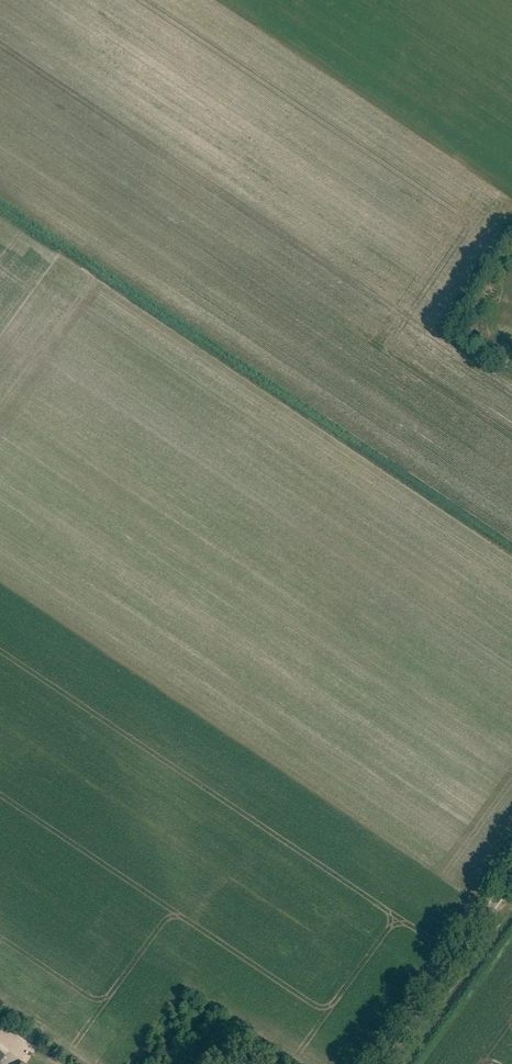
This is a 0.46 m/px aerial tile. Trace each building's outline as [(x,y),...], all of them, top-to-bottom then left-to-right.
[(500,344),(511,349),(511,317),(500,344)]
